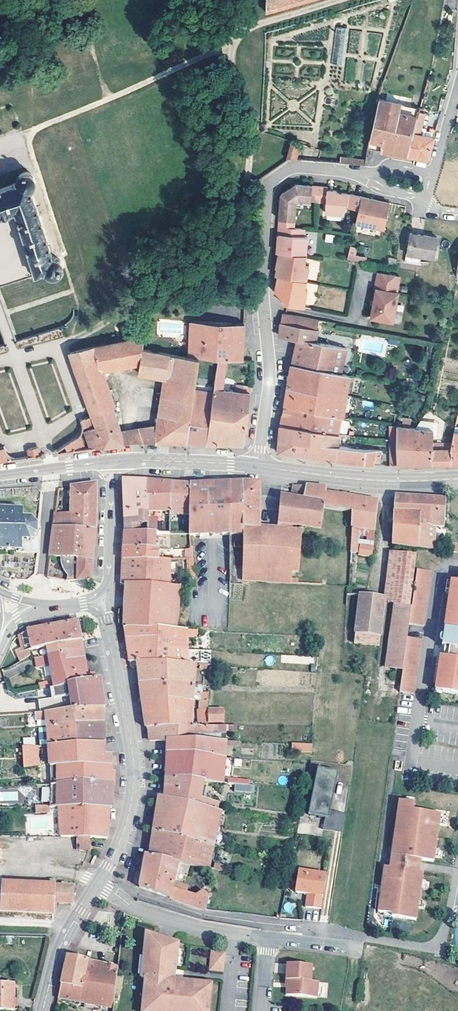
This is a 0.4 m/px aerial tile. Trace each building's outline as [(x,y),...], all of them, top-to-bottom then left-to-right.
[(267,12),(310,0),(267,0),(267,12)] [(347,28),(336,26),(331,63),(342,64),(347,28)] [(408,155),(419,107),(377,100),(369,148),(387,151),(408,155)] [(428,159),(436,131),(431,130),(430,136),(419,133),(422,123),(426,124),(429,113),(424,112),(425,111),(422,111),(423,108),(419,107),(408,155),(420,158),(428,159)] [(302,144),(291,141),(287,158),(290,158),(297,159),(302,144)] [(340,157),(340,163),(363,166),(364,159),(340,157)] [(17,211),(35,270),(34,271),(35,274),(36,273),(46,270),(48,273),(50,274),(52,276),(55,276),(57,276),(59,275),(61,274),(63,272),(64,270),(65,268),(65,265),(65,263),(64,261),(62,259),(60,257),(58,256),(56,256),(53,256),(32,189),(34,188),(36,186),(37,183),(37,181),(37,178),(36,175),(34,172),(31,171),(28,170),(25,170),(23,171),(20,173),(19,175),(17,177),(17,180),(17,183),(0,190),(0,217),(17,211)] [(286,188),(290,189),(297,190),(300,182),(293,181),(286,188)] [(313,184),(300,182),(297,190),(290,189),(286,188),(279,195),(278,220),(294,221),(295,207),(303,207),(304,200),(311,201),(313,184)] [(338,190),(329,188),(329,186),(313,184),(311,201),(327,202),(326,210),(333,211),(334,205),(346,208),(347,208),(350,194),(338,192),(338,190)] [(358,209),(354,225),(358,226),(359,224),(385,229),(390,203),(381,202),(350,194),(347,208),(358,209)] [(333,211),(326,210),(326,212),(344,215),(346,208),(334,205),(333,211)] [(278,237),(277,253),(279,253),(306,255),(307,237),(303,236),(304,229),(293,228),(294,221),(278,220),(278,237)] [(439,239),(410,233),(406,261),(419,263),(421,256),(435,258),(439,239)] [(357,247),(350,246),(348,259),(354,260),(356,254),(357,247)] [(306,255),(279,253),(278,264),(278,269),(279,268),(279,276),(281,276),(309,281),(310,266),(305,265),(306,255)] [(367,256),(356,254),(354,260),(365,262),(367,256)] [(401,276),(379,272),(376,287),(377,288),(372,317),(394,321),(400,291),(398,291),(401,276)] [(309,281),(281,276),(281,283),(280,292),(290,303),(290,306),(310,307),(311,289),(309,288),(309,281)] [(295,353),(292,364),(340,373),(346,348),(347,339),(338,338),(338,340),(328,339),(327,344),(315,342),(319,321),(282,314),(280,324),(280,336),(298,339),(295,353)] [(200,357),(219,359),(226,359),(242,360),(244,338),(244,324),(192,322),(190,356),(200,357)] [(59,329),(47,333),(49,340),(61,336),(59,329)] [(95,347),(103,369),(140,362),(138,373),(165,377),(157,426),(155,442),(186,442),(195,391),(200,357),(190,356),(142,349),(144,337),(144,336),(95,347)] [(95,347),(71,351),(93,415),(115,408),(114,405),(115,402),(103,369),(95,347)] [(226,359),(219,359),(216,380),(215,386),(215,390),(222,391),(226,359)] [(289,380),(346,390),(349,375),(340,373),(292,364),(290,373),(289,380)] [(287,395),(285,406),(341,416),(346,390),(289,380),(287,395)] [(237,385),(236,392),(251,393),(252,386),(237,385)] [(236,392),(222,391),(215,390),(214,394),(213,405),(212,408),(224,410),(223,419),(247,422),(249,406),(251,393),(236,392)] [(204,392),(195,391),(186,442),(194,442),(207,444),(212,408),(213,405),(202,404),(204,392)] [(202,404),(213,405),(214,394),(204,392),(202,404)] [(283,415),(281,425),(347,435),(348,429),(340,428),(341,416),(285,406),(283,415)] [(66,446),(53,452),(104,447),(109,447),(125,445),(121,430),(115,408),(93,415),(80,419),(83,428),(82,432),(79,435),(66,446)] [(224,410),(212,408),(207,444),(225,443),(228,443),(244,442),(247,422),(223,419),(224,410)] [(434,430),(433,434),(436,434),(437,422),(420,420),(415,428),(434,430)] [(347,435),(281,425),(280,433),(279,440),(350,448),(351,436),(347,435)] [(433,441),(433,434),(434,430),(415,428),(396,425),(397,440),(398,465),(408,465),(432,464),(433,441)] [(155,442),(157,426),(121,430),(125,445),(129,443),(135,442),(155,442)] [(454,432),(452,443),(433,441),(432,464),(455,463),(457,463),(457,432),(454,432)] [(350,448),(279,440),(277,453),(283,453),(312,458),(332,460),(365,465),(374,465),(374,462),(380,462),(381,449),(360,449),(350,448)] [(389,440),(390,465),(398,465),(397,440),(389,440)] [(0,447),(0,461),(20,458),(17,457),(14,457),(9,455),(8,454),(7,452),(4,445),(0,447)] [(28,448),(29,457),(40,455),(39,448),(37,447),(36,446),(28,448)] [(123,480),(124,520),(140,519),(140,511),(147,510),(147,481),(137,481),(123,480)] [(161,483),(147,481),(147,510),(147,512),(164,512),(171,512),(172,483),(161,483)] [(260,497),(260,483),(244,482),(205,484),(190,484),(190,514),(190,536),(223,536),(229,536),(243,536),(243,543),(235,542),(235,549),(243,549),(242,582),(297,584),(298,580),(291,579),(292,573),(298,573),(303,527),(321,529),(324,509),(325,503),(303,500),(306,487),(299,486),(298,489),(296,499),(290,498),(280,497),(277,530),(259,529),(260,497)] [(172,483),(171,512),(171,514),(190,514),(190,484),(179,484),(172,483)] [(76,486),(72,487),(68,514),(67,527),(95,530),(96,484),(76,486)] [(296,499),(298,489),(292,487),(290,498),(296,499)] [(352,513),(351,528),(359,529),(368,530),(367,543),(374,543),(376,516),(379,503),(353,498),(337,496),(326,494),(326,489),(306,487),(303,500),(325,503),(324,509),(352,513)] [(434,500),(395,497),(394,511),(420,512),(418,547),(434,550),(435,527),(444,527),(446,500),(434,500)] [(5,550),(5,552),(7,552),(7,550),(16,550),(15,552),(36,552),(37,536),(38,535),(39,527),(38,525),(36,525),(32,519),(32,518),(31,517),(30,519),(23,519),(24,510),(22,510),(22,508),(20,508),(20,510),(9,509),(9,508),(7,508),(7,509),(0,509),(0,550),(5,550)] [(147,512),(147,510),(140,511),(140,519),(124,520),(125,526),(125,532),(148,533),(147,519),(147,512)] [(420,512),(394,511),(392,545),(418,547),(420,512)] [(164,519),(157,519),(157,534),(170,534),(171,514),(171,512),(164,512),(164,519)] [(56,513),(54,526),(67,527),(68,514),(56,513)] [(155,533),(157,534),(157,519),(147,519),(148,533),(155,533)] [(69,575),(68,581),(89,579),(93,560),(95,530),(67,527),(54,526),(50,555),(61,557),(61,561),(63,568),(69,568),(69,575)] [(123,548),(155,549),(155,533),(148,533),(125,532),(124,541),(123,548)] [(358,555),(372,557),(373,546),(360,544),(358,555)] [(158,549),(155,549),(123,548),(123,554),(123,560),(158,560),(158,549)] [(231,548),(229,548),(221,548),(221,575),(231,575),(231,548)] [(394,604),(410,606),(416,556),(397,554),(392,604),(394,604)] [(126,584),(169,586),(170,560),(158,560),(123,560),(122,572),(122,584),(126,584)] [(430,570),(416,569),(411,606),(409,623),(423,625),(430,570)] [(449,580),(447,595),(452,596),(454,585),(457,582),(449,580)] [(457,582),(454,585),(448,624),(444,647),(447,647),(457,648),(457,582)] [(180,587),(169,586),(126,584),(124,628),(176,630),(180,587)] [(354,643),(360,596),(347,595),(344,643),(354,643)] [(385,598),(360,596),(354,643),(365,644),(367,634),(381,635),(385,598)] [(410,606),(394,604),(387,667),(404,669),(408,637),(409,623),(411,606),(410,606)] [(28,650),(46,646),(81,641),(79,633),(78,622),(73,623),(47,628),(28,631),(18,636),(21,652),(18,654),(15,657),(18,662),(29,655),(28,650)] [(169,650),(187,651),(187,639),(195,638),(194,631),(176,630),(124,628),(125,634),(126,640),(169,641),(169,650)] [(422,638),(408,637),(404,669),(403,678),(401,691),(415,692),(422,638)] [(130,663),(187,665),(187,651),(169,650),(169,641),(126,640),(128,653),(130,663)] [(46,646),(48,655),(82,649),(81,641),(46,646)] [(446,658),(457,659),(457,648),(447,647),(446,658)] [(52,681),(53,687),(68,686),(95,680),(94,674),(88,675),(85,663),(83,649),(82,649),(48,655),(36,657),(38,665),(49,663),(52,681)] [(446,692),(457,694),(457,659),(446,658),(443,657),(439,686),(447,687),(446,692)] [(146,729),(149,729),(192,728),(195,665),(187,665),(130,663),(131,667),(133,669),(138,668),(143,711),(146,729)] [(38,700),(40,714),(102,708),(104,708),(102,694),(100,679),(95,680),(68,686),(70,696),(38,700)] [(40,690),(53,687),(52,681),(38,684),(40,690)] [(200,703),(208,703),(208,693),(201,693),(200,703)] [(208,724),(207,711),(208,703),(200,703),(199,711),(199,724),(208,724)] [(102,717),(102,708),(40,714),(35,714),(36,721),(45,721),(46,728),(76,727),(103,723),(102,717)] [(207,711),(208,724),(223,724),(223,711),(207,711)] [(103,734),(103,723),(76,727),(46,728),(47,746),(104,744),(103,734)] [(198,728),(192,728),(149,729),(149,736),(149,741),(167,741),(197,742),(197,734),(198,728)] [(167,753),(224,759),(225,747),(225,742),(197,742),(167,741),(167,748),(167,753)] [(50,785),(114,783),(115,773),(111,772),(111,755),(104,755),(104,744),(47,746),(50,785)] [(312,746),(292,745),(292,752),(312,753),(312,746)] [(39,766),(38,747),(23,747),(24,767),(39,766)] [(222,783),(224,759),(167,753),(167,771),(167,779),(205,781),(222,783)] [(338,773),(318,769),(308,814),(326,818),(323,829),(335,832),(337,817),(329,815),(330,811),(338,773)] [(165,798),(188,804),(190,796),(202,799),(205,781),(167,779),(166,783),(165,792),(165,798)] [(112,799),(114,783),(50,785),(51,802),(51,808),(61,808),(109,808),(112,808),(112,799)] [(251,793),(252,785),(229,783),(228,791),(251,793)] [(153,832),(213,847),(222,811),(216,810),(188,804),(165,798),(159,796),(156,813),(153,832)] [(218,803),(202,799),(190,796),(188,804),(216,810),(218,803)] [(417,806),(402,803),(392,870),(387,869),(380,913),(394,916),(394,918),(417,921),(425,875),(421,874),(423,862),(435,864),(443,817),(416,813),(417,806)] [(76,837),(89,837),(108,838),(108,827),(109,808),(61,808),(61,837),(76,837)] [(342,834),(345,815),(330,811),(329,815),(337,817),(335,832),(342,834)] [(210,863),(213,847),(153,832),(151,847),(150,855),(194,866),(208,869),(210,863)] [(76,837),(76,848),(89,848),(89,837),(76,837)] [(191,875),(194,866),(150,855),(146,854),(143,869),(139,887),(194,907),(206,910),(210,898),(203,891),(197,896),(185,892),(172,888),(174,882),(177,871),(191,875)] [(208,869),(223,872),(225,867),(210,863),(208,869)] [(296,892),(308,894),(306,907),(321,909),(327,875),(299,871),(296,892)] [(2,882),(0,911),(54,913),(55,903),(55,885),(2,882)] [(172,888),(185,892),(187,887),(174,882),(172,888)] [(55,885),(55,903),(72,904),(73,885),(55,885)] [(179,944),(146,934),(144,958),(148,959),(146,979),(143,1010),(214,1010),(215,1005),(212,1004),(214,984),(176,981),(172,980),(173,973),(176,974),(179,944)] [(228,972),(229,953),(216,952),(214,971),(228,972)] [(115,1009),(118,967),(82,959),(68,957),(59,998),(115,1010),(115,1009)] [(311,967),(286,965),(284,989),(286,989),(285,996),(316,999),(317,983),(309,982),(311,967)] [(14,1010),(14,985),(0,985),(0,1010),(14,1010)]
